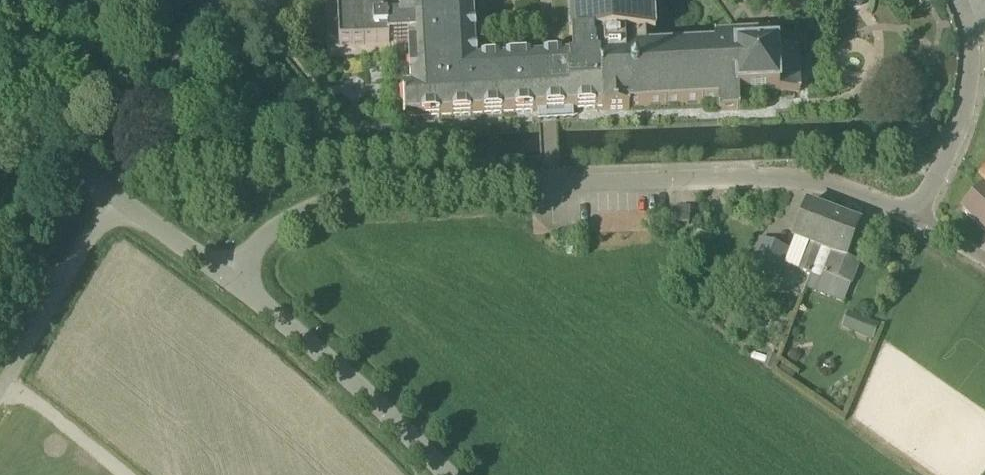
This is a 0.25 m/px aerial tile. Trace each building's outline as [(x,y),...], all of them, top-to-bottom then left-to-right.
[(340,4),(338,5),(340,45),(390,42),(390,39),(409,38),(412,89),(404,90),(405,119),(603,108),(603,111),(630,110),(629,107),(718,103),(719,111),(740,110),(740,95),(800,92),(798,48),(770,50),(770,33),(715,36),(715,45),(647,49),(646,37),(656,36),(654,0),(553,0),(556,41),(573,40),(573,56),(478,61),(473,0),(459,0),(392,4),(391,0),(339,0),(340,4)] [(865,1),(864,0),(846,0),(848,6),(855,9),(862,7),(865,1)] [(984,189),(983,188),(962,210),(984,232),(984,188),(984,189)] [(807,204),(789,251),(804,256),(799,269),(811,274),(820,250),(825,237),(823,236),(831,213),(807,204)] [(678,225),(689,224),(689,210),(677,211),(678,225)] [(860,225),(831,213),(823,236),(825,237),(820,250),(811,274),(822,278),(823,274),(851,285),(859,263),(847,258),(860,225)] [(785,264),(789,251),(761,240),(753,258),(749,268),(779,279),(782,270),(785,264)] [(878,325),(855,315),(848,331),(872,340),(878,325)]
